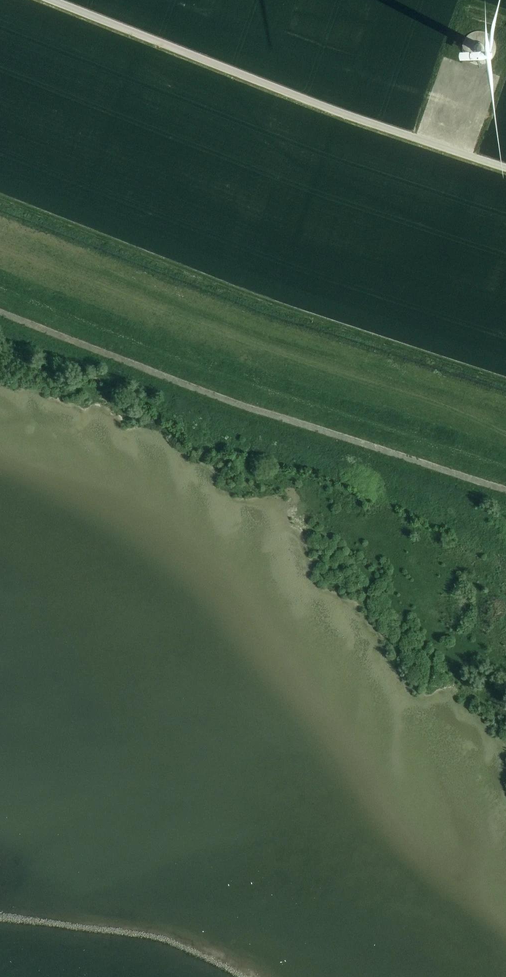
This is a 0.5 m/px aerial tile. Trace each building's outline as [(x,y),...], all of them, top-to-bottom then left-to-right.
[(462,46),(462,47),(462,48),(462,50),(462,51),(462,52),(463,54),(464,55),(464,56),(465,57),(466,58),(467,59),(468,60),(470,61),(471,62),(472,63),(474,63),(475,64),(477,64),(478,64),(480,64),(481,64),(483,64),(484,63),(486,63),(486,62),(487,62),(488,61),(489,60),(490,59),(491,58),(492,57),(493,56),(494,55),(495,54),(495,52),(495,51),(496,50),(496,48),(496,47),(496,45),(496,44),(495,42),(495,41),(494,39),(494,38),(493,37),(492,36),(491,35),(489,34),(488,33),(487,32),(485,31),(484,31),(483,30),(481,30),(479,30),(478,30),(476,30),(475,30),(473,31),(472,31),(471,32),(469,33),(468,34),(467,35),(466,36),(465,37),(464,38),(463,40),(463,41),(462,43),(462,44),(462,46)]
